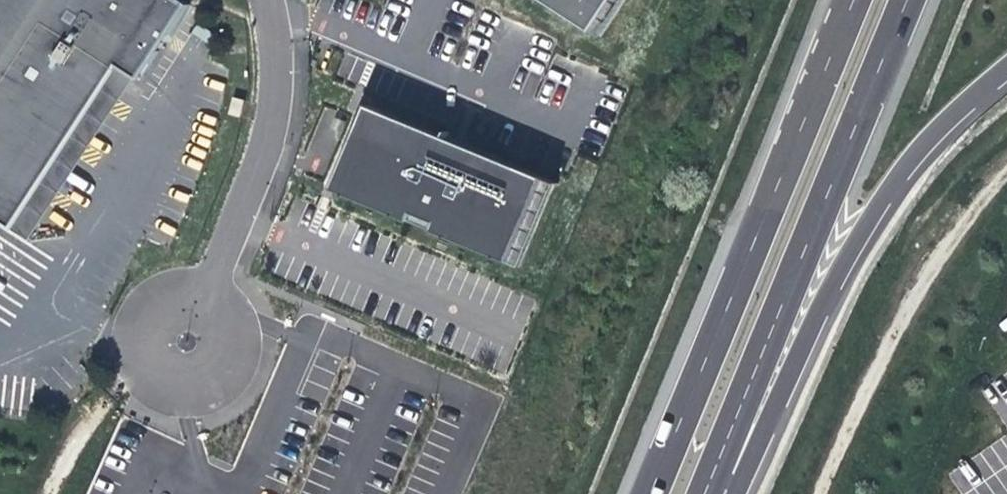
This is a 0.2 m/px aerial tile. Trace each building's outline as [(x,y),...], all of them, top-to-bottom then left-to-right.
[(13,230),(120,68),(137,79),(188,4),(182,0),(0,0),(0,221),(13,230)] [(600,35),(622,0),(546,0),(600,35)] [(120,68),(13,230),(31,243),(140,81),(137,79),(120,68)] [(369,105),(333,179),(409,215),(412,208),(434,218),(431,226),(512,264),(552,182),(538,175),(537,177),(494,157),(490,164),(443,141),(443,140),(369,105)] [(446,134),(443,140),(443,141),(490,164),(494,157),(469,145),(446,134)] [(412,208),(409,215),(422,222),(431,226),(434,218),(412,208)]
